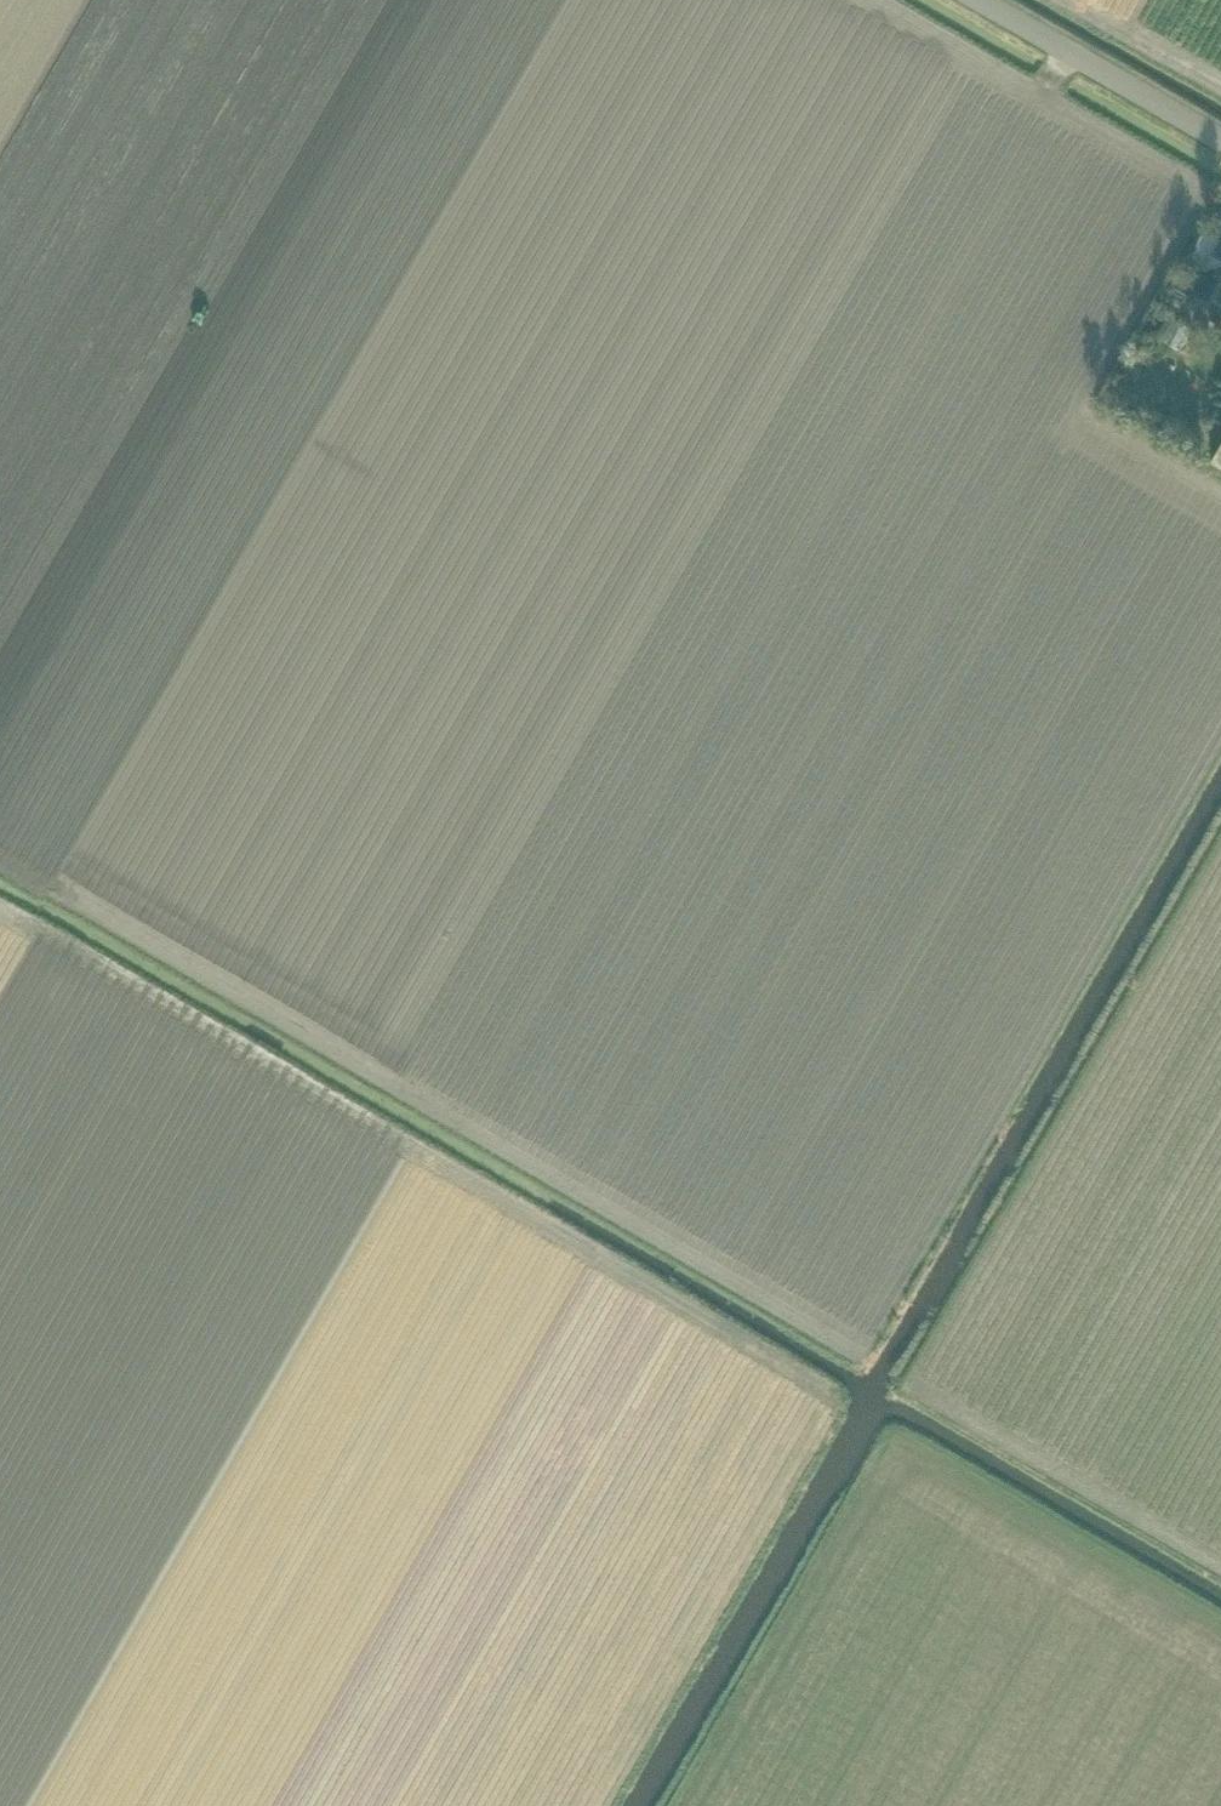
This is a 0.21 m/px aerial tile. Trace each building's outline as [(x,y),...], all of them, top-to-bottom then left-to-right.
[(1193,291),(1198,294),(1190,307),(1220,326),(1220,324),(1220,242),(1193,291)] [(1212,462),(1220,467),(1220,446),(1212,462)]
